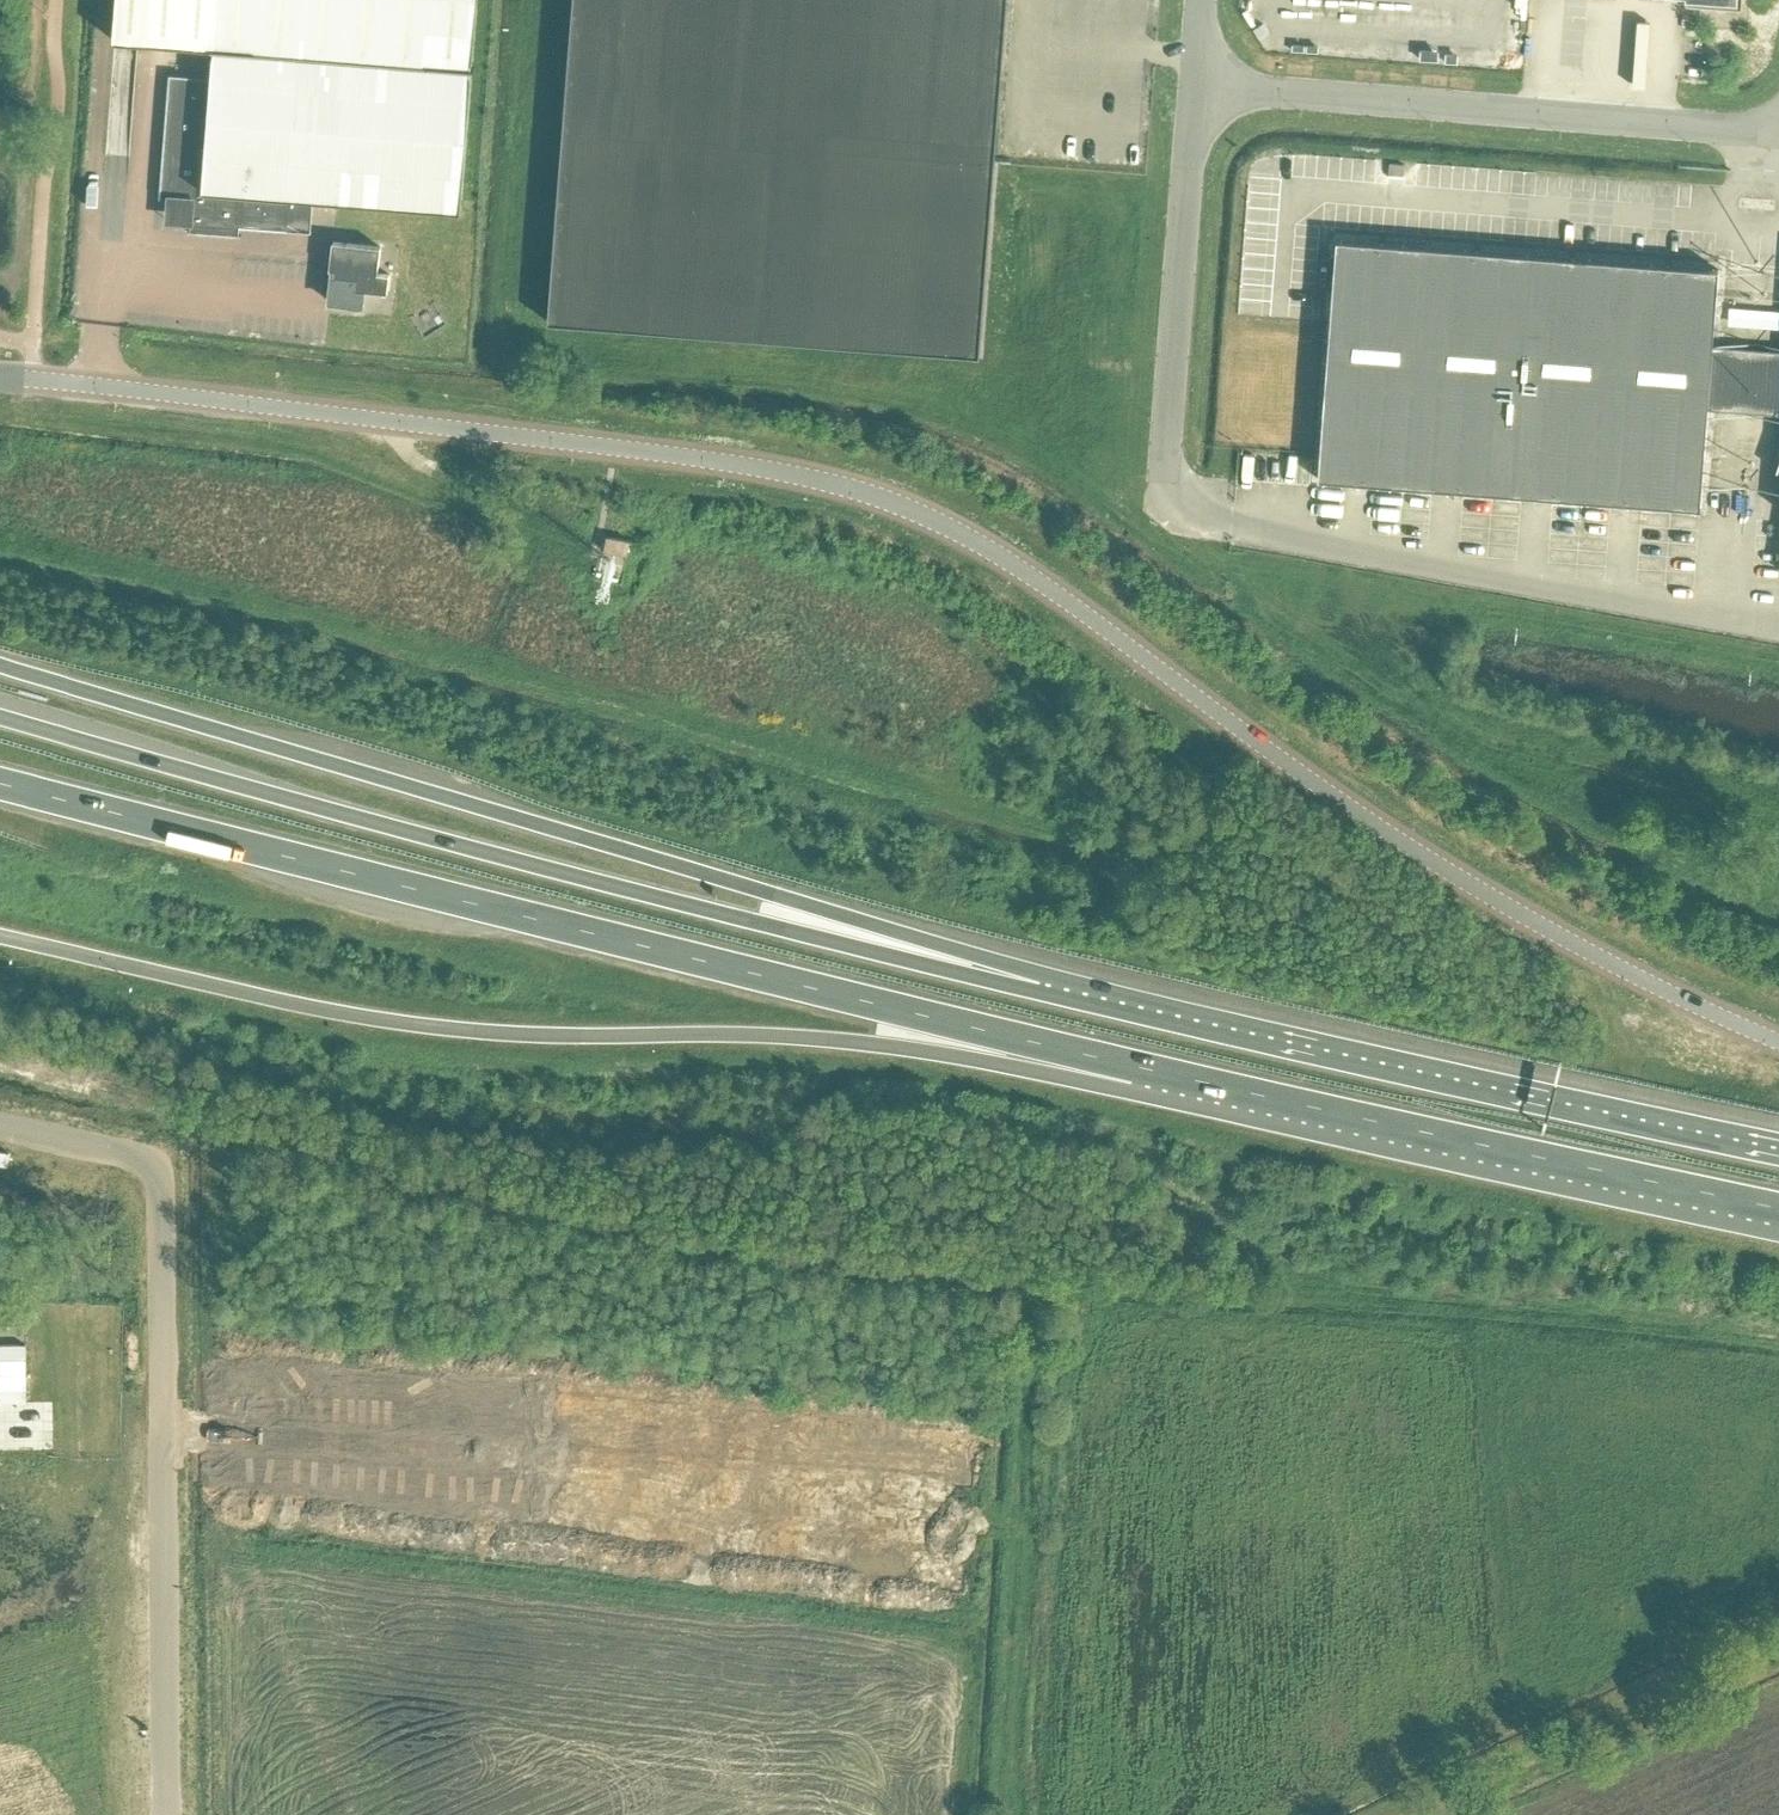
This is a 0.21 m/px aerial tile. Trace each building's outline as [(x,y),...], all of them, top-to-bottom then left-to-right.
[(213,79),(170,76),(160,200),(162,200),(162,198),(174,199),(173,218),(192,219),(191,232),(189,232),(189,233),(242,237),(242,236),(240,236),(240,228),(287,232),(290,198),(437,210),(436,224),(454,226),(456,211),(462,212),(473,70),(475,70),(475,68),(473,68),(478,0),(118,0),(115,42),(215,50),(213,79)] [(981,357),(1009,0),(574,0),(549,323),(981,357)] [(1686,6),(1742,11),(1743,0),(1686,0),(1686,6)] [(1319,480),(1701,510),(1709,410),(1713,346),(1719,270),(1337,241),(1331,323),(1320,460),(1319,480)] [(331,302),(363,306),(365,291),(389,293),(391,275),(379,274),(382,248),(334,242),(331,270),(336,270),(336,275),(334,275),(331,302)] [(1713,346),(1709,410),(1778,415),(1778,351),(1713,346)] [(605,551),(629,556),(631,542),(608,537),(605,551)]
